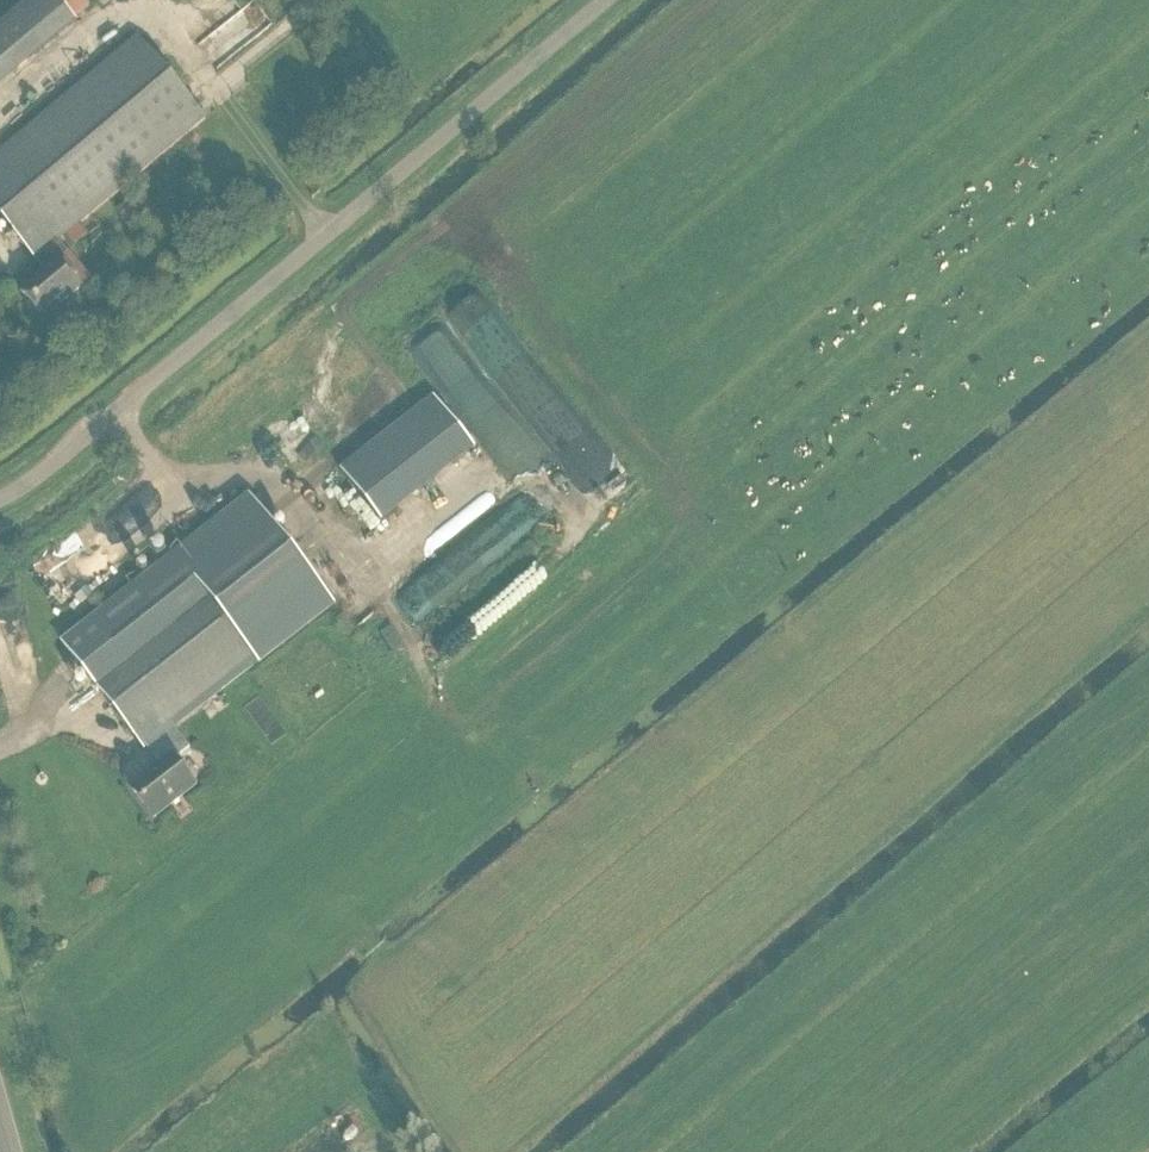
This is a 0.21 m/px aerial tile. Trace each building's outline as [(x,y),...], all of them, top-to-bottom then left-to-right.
[(0,24),(0,86),(76,22),(58,0),(28,0),(0,24)] [(59,242),(64,237),(72,247),(87,235),(79,225),(205,119),(137,37),(0,152),(0,219),(45,272),(20,292),(43,320),(82,287),(59,261),(68,253),(59,242)] [(473,450),(432,397),(338,470),(379,523),(473,450)] [(190,749),(173,727),(332,603),(251,498),(63,645),(145,750),(147,748),(161,766),(131,790),(153,818),(194,786),(174,761),(190,749)]
